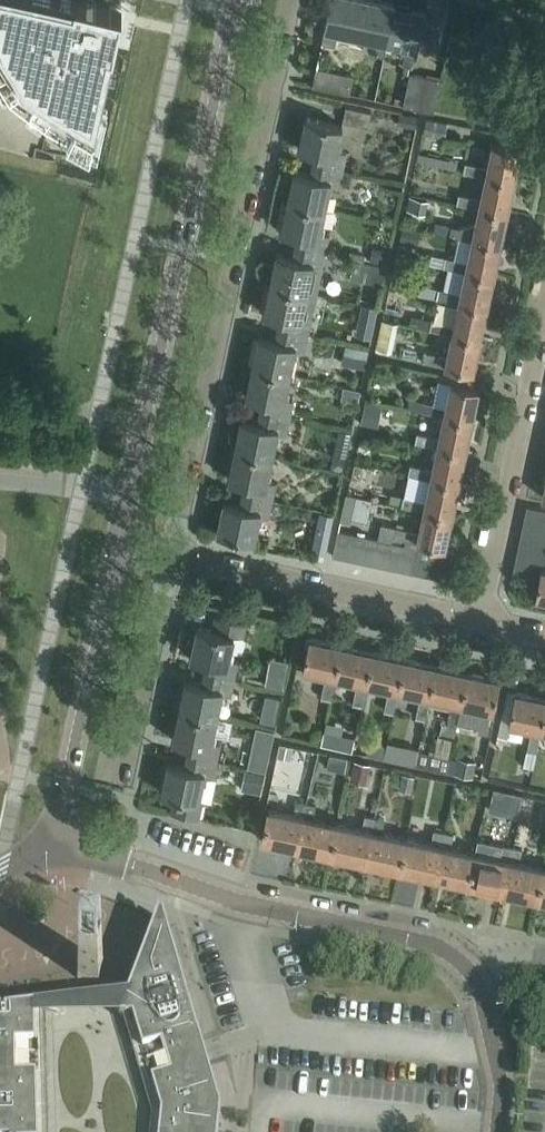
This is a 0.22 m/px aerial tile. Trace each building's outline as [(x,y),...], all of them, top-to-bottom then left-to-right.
[(19,83),(51,105),(74,117),(93,127),(95,127),(100,102),(114,36),(122,3),(109,1),(106,0),(0,0),(0,52),(19,83)] [(322,43),(334,45),(337,31),(367,38),(363,52),(385,57),(388,42),(396,4),(379,0),(332,0),(322,43)] [(396,4),(388,42),(403,46),(400,60),(413,63),(425,10),(396,4)] [(316,68),(312,87),(348,94),(352,76),(316,68)] [(409,75),(402,106),(419,110),(426,77),(404,72),(403,74),(409,75)] [(346,108),(343,122),(368,127),(371,113),(346,108)] [(417,116),(400,113),(397,124),(415,128),(417,116)] [(316,154),(313,164),(343,170),(346,153),(338,151),(343,126),(306,118),(299,149),(316,154)] [(443,136),(447,123),(426,118),(422,132),(443,136)] [(519,150),(492,144),(487,168),(465,163),(463,171),(485,176),(512,182),(519,150)] [(295,171),(288,202),(324,210),(329,184),(339,187),(343,170),(313,164),(311,175),(295,171)] [(506,214),(512,182),(485,176),(480,199),(458,194),(456,204),(478,209),(478,208),(506,214)] [(409,197),(406,210),(425,215),(428,202),(409,197)] [(297,236),(295,247),(324,253),(328,236),(318,234),(324,210),(288,202),(281,232),(297,236)] [(499,246),(506,214),(478,208),(478,209),(473,231),(441,224),(439,233),(471,240),(499,246)] [(420,229),(402,225),(399,243),(416,247),(420,229)] [(499,246),(471,240),(466,262),(435,256),(433,265),(464,272),(492,278),(499,246)] [(276,254),(270,284),(316,295),(324,253),(295,247),(293,258),(276,254)] [(369,261),(387,265),(390,251),(372,247),(369,261)] [(397,254),(394,268),(405,270),(408,256),(397,254)] [(427,296),(458,303),(485,309),(492,278),(464,272),(460,294),(429,287),(427,296)] [(280,318),(277,329),(307,335),(316,295),(270,284),(263,314),(280,318)] [(435,321),(433,331),(451,335),(451,334),(479,340),(485,309),(458,303),(453,325),(435,321)] [(358,320),(374,323),(378,308),(361,305),(358,320)] [(259,336),(252,367),(288,375),(293,351),(303,353),(307,335),(277,329),(275,340),(259,336)] [(451,334),(451,335),(446,357),(424,352),(422,362),(472,372),(479,340),(451,334)] [(364,369),(368,350),(349,346),(345,365),(364,369)] [(289,418),(293,401),(283,399),(288,375),(252,367),(246,397),(262,401),(260,412),(289,418)] [(445,407),(423,402),(421,411),(443,416),(444,416),(470,421),(477,389),(450,383),(445,407)] [(358,403),(360,390),(343,386),(341,400),(358,403)] [(377,428),(382,405),(365,402),(360,424),(377,428)] [(286,435),(289,418),(260,412),(258,423),(241,419),(235,449),(271,457),(276,433),(286,435)] [(437,448),(464,454),(470,421),(444,416),(443,416),(439,439),(416,434),(414,443),(437,448)] [(464,454),(437,448),(432,470),(409,465),(407,474),(430,479),(430,478),(457,484),(464,454)] [(265,482),(271,457),(235,449),(228,480),(244,483),(242,494),(272,501),(275,483),(265,482)] [(332,455),(329,469),(342,472),(345,458),(332,455)] [(424,510),(451,516),(457,484),(430,478),(430,479),(425,501),(403,497),(401,506),(423,510),(424,510)] [(268,518),(272,501),(242,494),(240,505),(223,502),(216,532),(253,541),(259,516),(268,518)] [(338,520),(350,523),(356,497),(343,494),(338,520)] [(544,524),(544,510),(526,506),(523,519),(544,524)] [(378,539),(391,542),(394,542),(395,537),(418,542),(417,547),(412,573),(428,576),(434,546),(444,548),(451,516),(424,510),(423,510),(418,533),(379,525),(377,539),(378,539)] [(544,538),(544,524),(523,519),(520,533),(544,538)] [(330,528),(316,525),(310,551),(325,554),(330,528)] [(351,533),(337,530),(332,556),(346,559),(351,533)] [(351,533),(346,559),(359,561),(364,536),(351,533)] [(544,552),(544,538),(520,533),(518,547),(544,552)] [(364,536),(359,561),(373,564),(378,539),(377,539),(364,536)] [(378,539),(373,564),(386,567),(391,542),(378,539)] [(391,542),(386,567),(398,570),(404,544),(394,542),(391,542)] [(398,570),(412,573),(417,547),(404,544),(398,570)] [(515,561),(542,566),(544,552),(518,547),(515,561)] [(542,566),(515,561),(512,574),(538,579),(540,570),(541,570),(542,566)] [(541,570),(540,570),(538,579),(534,597),(544,599),(544,571),(541,570)] [(204,672),(233,679),(237,661),(228,659),(233,636),(243,638),(246,624),(215,617),(213,631),(196,627),(190,658),(206,662),(204,672)] [(334,676),(340,646),(308,639),(302,669),(326,674),(321,696),(330,698),(335,676),(334,676)] [(361,706),(367,683),(366,682),(372,653),(340,646),(334,676),(335,676),(357,681),(352,704),(361,706)] [(393,713),(398,690),(397,689),(404,660),(372,653),(366,682),(367,683),(389,688),(384,711),(393,713)] [(425,720),(430,697),(429,696),(435,666),(404,660),(397,689),(398,690),(421,695),(416,718),(425,720)] [(467,673),(435,666),(429,696),(430,697),(452,701),(448,725),(457,727),(458,721),(462,703),(461,703),(467,673)] [(179,709),(215,717),(220,693),(230,695),(233,679),(204,672),(202,683),(185,680),(179,709)] [(500,680),(467,673),(461,703),(462,703),(458,721),(480,726),(479,732),(488,733),(500,680)] [(505,739),(509,724),(516,692),(506,691),(496,737),(505,739)] [(509,724),(531,729),(526,750),(536,752),(541,729),(544,710),(544,699),(516,692),(509,724)] [(215,717),(179,709),(172,741),(189,744),(187,755),(215,761),(219,744),(210,741),(215,717)] [(444,725),(438,755),(451,757),(457,727),(444,725)] [(321,745),(350,751),(352,740),(324,733),(321,745)] [(367,743),(365,755),(382,759),(385,747),(367,743)] [(276,757),(290,760),(293,746),(279,744),(276,757)] [(525,758),(523,766),(533,768),(536,752),(526,750),(525,758)] [(416,751),(414,764),(445,771),(448,758),(416,751)] [(265,771),(268,756),(250,752),(247,767),(265,771)] [(201,802),(207,803),(215,761),(187,755),(184,766),(167,762),(161,793),(171,795),(168,812),(198,818),(201,802)] [(327,768),(344,771),(347,758),(329,755),(327,768)] [(453,773),(472,777),(475,761),(457,757),(453,773)] [(348,781),(365,785),(369,764),(352,761),(348,781)] [(260,795),(265,774),(245,769),(240,791),(260,795)] [(414,777),(401,774),(398,790),(411,792),(414,777)] [(295,848),(304,803),(295,801),(292,814),(267,808),(260,840),(295,848)] [(295,848),(329,855),(336,823),(312,818),(314,805),(304,803),(295,848)] [(329,855),(364,862),(374,817),(364,815),(361,828),(336,823),(329,855)] [(364,862),(399,870),(406,838),(381,832),(383,820),(374,817),(364,862)] [(399,870),(433,877),(443,832),(432,830),(429,843),(406,838),(399,870)] [(433,877),(467,884),(474,853),(449,847),(452,834),(443,832),(433,877)] [(467,884),(501,892),(511,847),(502,845),(499,858),(474,853),(467,884)] [(501,892),(536,899),(543,867),(518,862),(521,849),(511,847),(501,892)] [(544,901),(544,868),(543,867),(536,899),(544,901)] [(0,1016),(0,1131),(218,1131),(220,1115),(204,1060),(198,1040),(196,1035),(168,940),(165,930),(164,925),(161,918),(159,917),(148,945),(136,978),(126,974),(115,1003),(11,1015),(0,1016)] [(102,960),(81,956),(77,977),(98,981),(102,960)]
